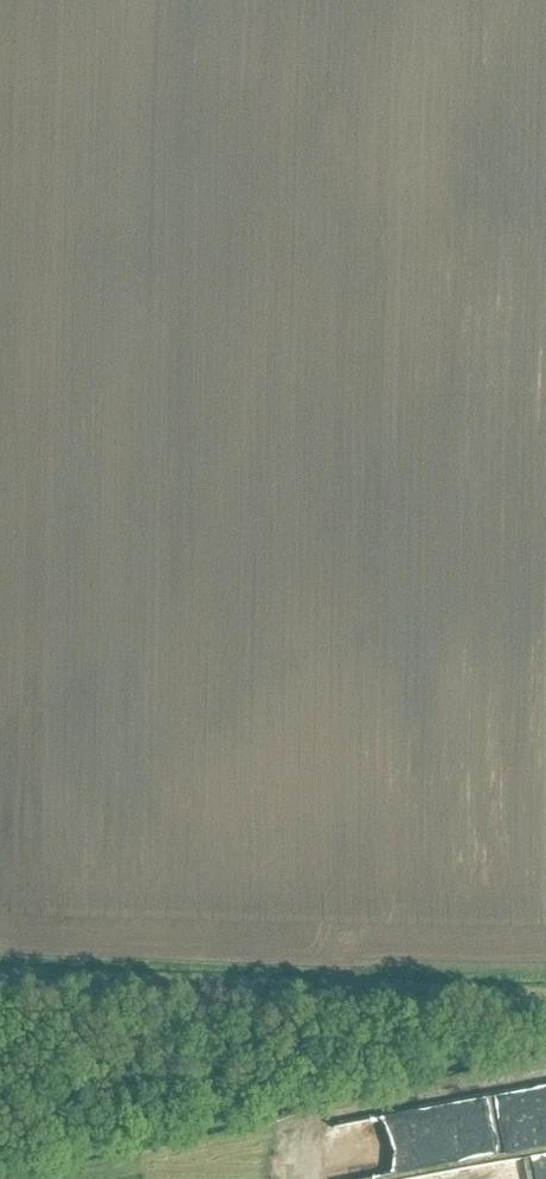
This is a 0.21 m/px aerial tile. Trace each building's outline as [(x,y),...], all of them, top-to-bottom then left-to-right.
[(504,1092),(514,1153),(542,1148),(545,1173),(545,1085),(504,1092)]
